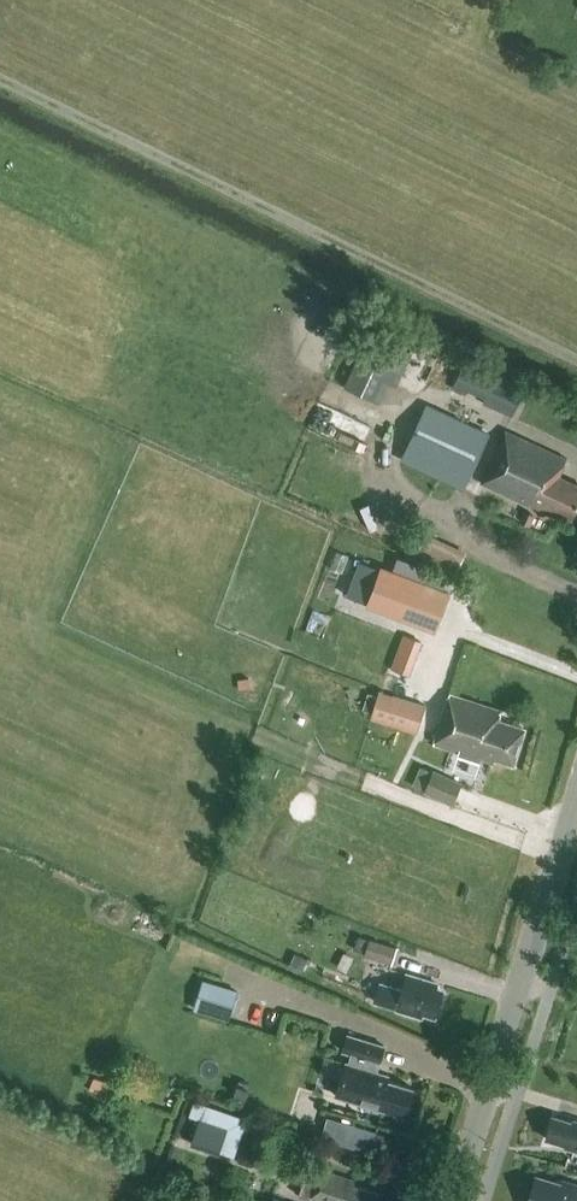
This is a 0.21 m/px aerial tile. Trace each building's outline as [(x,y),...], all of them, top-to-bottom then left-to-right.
[(344,383),(372,394),(390,353),(362,341),(344,383)] [(495,375),(478,367),(467,390),(485,398),(483,401),(511,414),(525,385),(497,371),(495,375)] [(487,434),(427,407),(404,458),(464,485),(487,434)] [(505,430),(481,483),(528,505),(529,503),(537,506),(539,503),(571,518),(576,505),(576,484),(558,476),(566,458),(505,430)] [(524,510),(520,522),(532,526),(536,514),(524,510)] [(443,539),(435,556),(458,567),(466,550),(443,539)] [(368,598),(381,564),(363,557),(350,592),(368,598)] [(451,590),(381,564),(365,605),(435,632),(451,590)] [(411,672),(424,638),(404,630),(392,665),(411,672)] [(417,731),(426,704),(380,689),(372,716),(417,731)] [(513,763),(524,729),(504,722),(504,721),(498,719),(501,710),(449,694),(433,743),(480,758),(482,753),(513,763)] [(453,802),(463,781),(434,768),(424,789),(453,802)] [(251,818),(258,798),(247,794),(240,814),(251,818)] [(369,938),(359,935),(355,946),(366,949),(364,954),(393,963),(399,945),(370,936),(369,938)] [(442,991),(435,989),(437,983),(408,974),(403,990),(380,983),(375,1001),(398,1008),(397,1010),(422,1017),(423,1011),(435,1014),(442,991)] [(238,989),(211,981),(202,1010),(229,1019),(238,989)] [(379,1062),(384,1045),(348,1034),(342,1050),(352,1053),(349,1062),(346,1062),(336,1095),(404,1116),(413,1087),(387,1079),(389,1075),(375,1071),(378,1062),(379,1062)] [(189,1115),(199,1118),(190,1143),(218,1153),(219,1151),(234,1156),(248,1118),(194,1100),(189,1115)] [(553,1115),(546,1138),(565,1144),(565,1146),(574,1149),(576,1152),(576,1153),(576,1120),(573,1119),(572,1121),(553,1115)] [(379,1193),(353,1185),(355,1180),(319,1169),(310,1200),(312,1200),(376,1200),(379,1193)] [(536,1175),(528,1200),(576,1200),(576,1184),(563,1179),(562,1183),(536,1175)]
